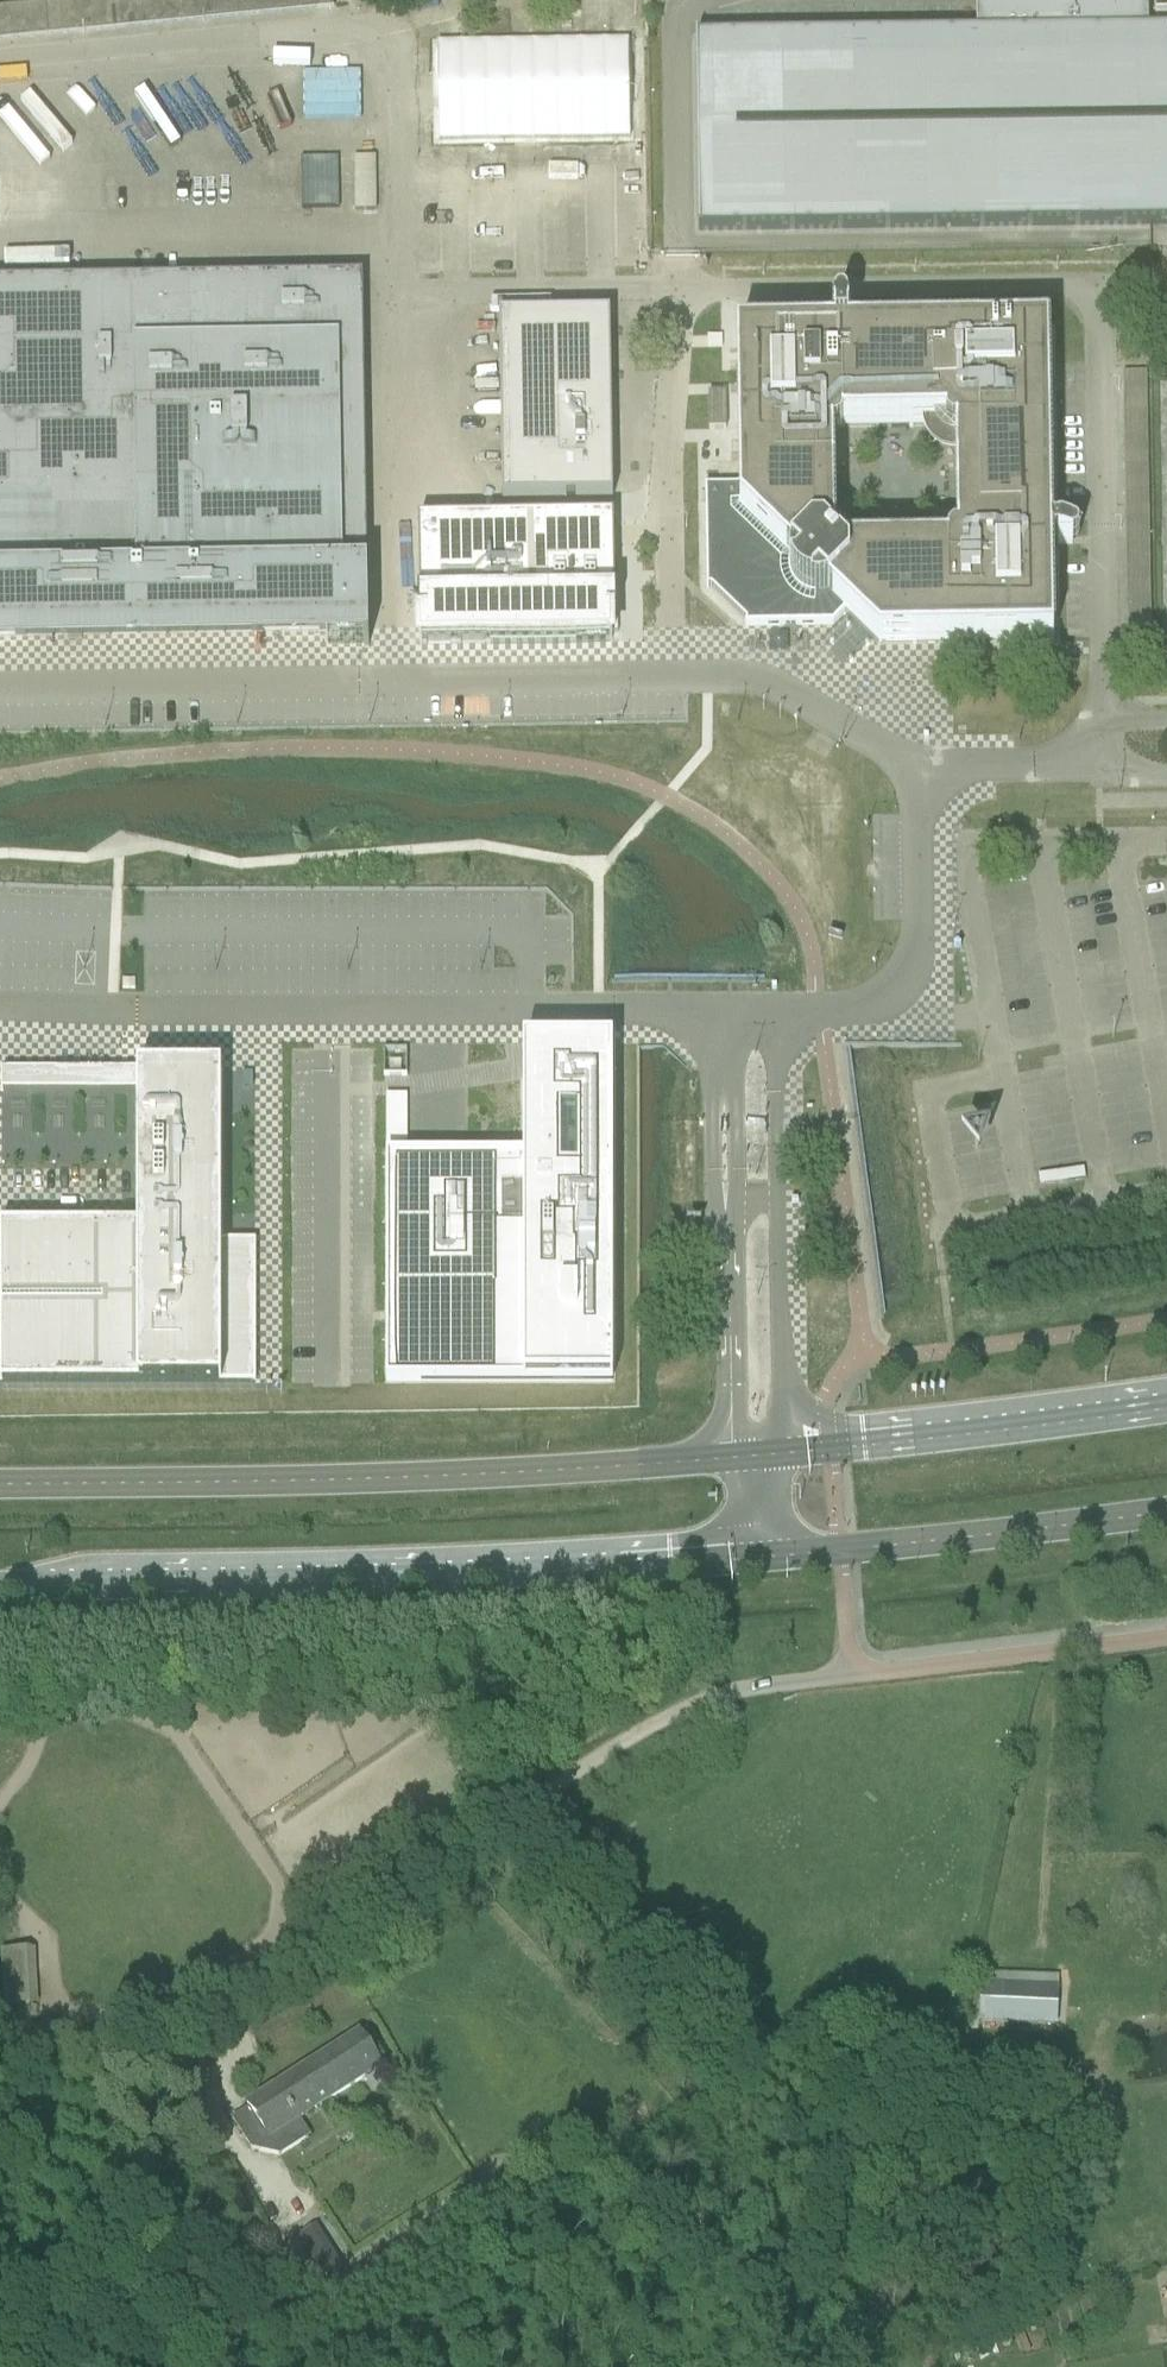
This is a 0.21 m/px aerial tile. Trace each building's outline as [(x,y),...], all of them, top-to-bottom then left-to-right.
[(0,9),(0,41),(334,9),(333,0),(93,0),(0,9)] [(695,37),(698,231),(1166,225),(1166,31),(1147,31),(1147,0),(975,0),(976,33),(695,37)] [(357,210),(379,209),(377,156),(356,156),(357,210)] [(340,157),(304,158),(305,208),(341,207),(340,157)] [(325,632),(326,646),(363,645),(363,648),(368,648),(366,557),(341,558),(338,346),(363,345),(362,279),(0,285),(0,638),(325,632)] [(1052,642),(1051,546),(1071,546),(1071,531),(1050,532),(1047,333),(1046,332),(847,335),(847,315),(833,315),(833,335),(737,336),(736,337),(735,338),(736,339),(737,430),(737,441),(738,487),(703,487),(705,590),(708,590),(707,589),(710,589),(745,623),(744,625),(743,625),(743,627),(832,626),(847,611),(851,611),(851,615),(877,641),(882,640),(886,645),(1051,644),(1052,643),(1052,642)] [(498,318),(501,501),(612,500),(612,461),(601,461),(601,445),(611,445),(609,316),(498,318)] [(1124,371),(1127,504),(1151,504),(1148,371),(1124,371)] [(724,395),(707,395),(708,431),(725,431),(724,395)] [(419,599),(417,599),(417,619),(419,619),(419,630),(420,646),(610,643),(610,631),(617,631),(617,627),(617,624),(610,625),(610,616),(615,616),(615,596),(614,596),(612,520),(417,523),(419,599)] [(385,1156),(386,1382),(612,1382),(612,1044),(522,1044),(522,1057),(522,1079),(522,1156),(385,1156)] [(316,1212),(317,1119),(332,1119),(333,1060),(288,1059),(286,1212),(316,1212)] [(0,1227),(0,1384),(254,1384),(254,1244),(220,1244),(220,1092),(221,1092),(221,1072),(218,1072),(218,1073),(137,1073),(137,1227),(0,1227)] [(252,1074),(242,1074),(242,1088),(252,1088),(252,1074)] [(385,1097),(385,1143),(406,1143),(406,1097),(385,1097)] [(980,1983),(979,2022),(1057,2025),(1058,1985),(980,1983)] [(359,2035),(248,2107),(249,2109),(269,2140),(297,2121),(380,2068),(359,2035)] [(484,2217),(470,2195),(348,2275),(317,2227),(286,2246),(330,2315),(484,2217)] [(1081,2300),(1085,2317),(1099,2313),(1094,2296),(1081,2300)] [(993,2331),(972,2336),(978,2363),(999,2359),(993,2331)]
